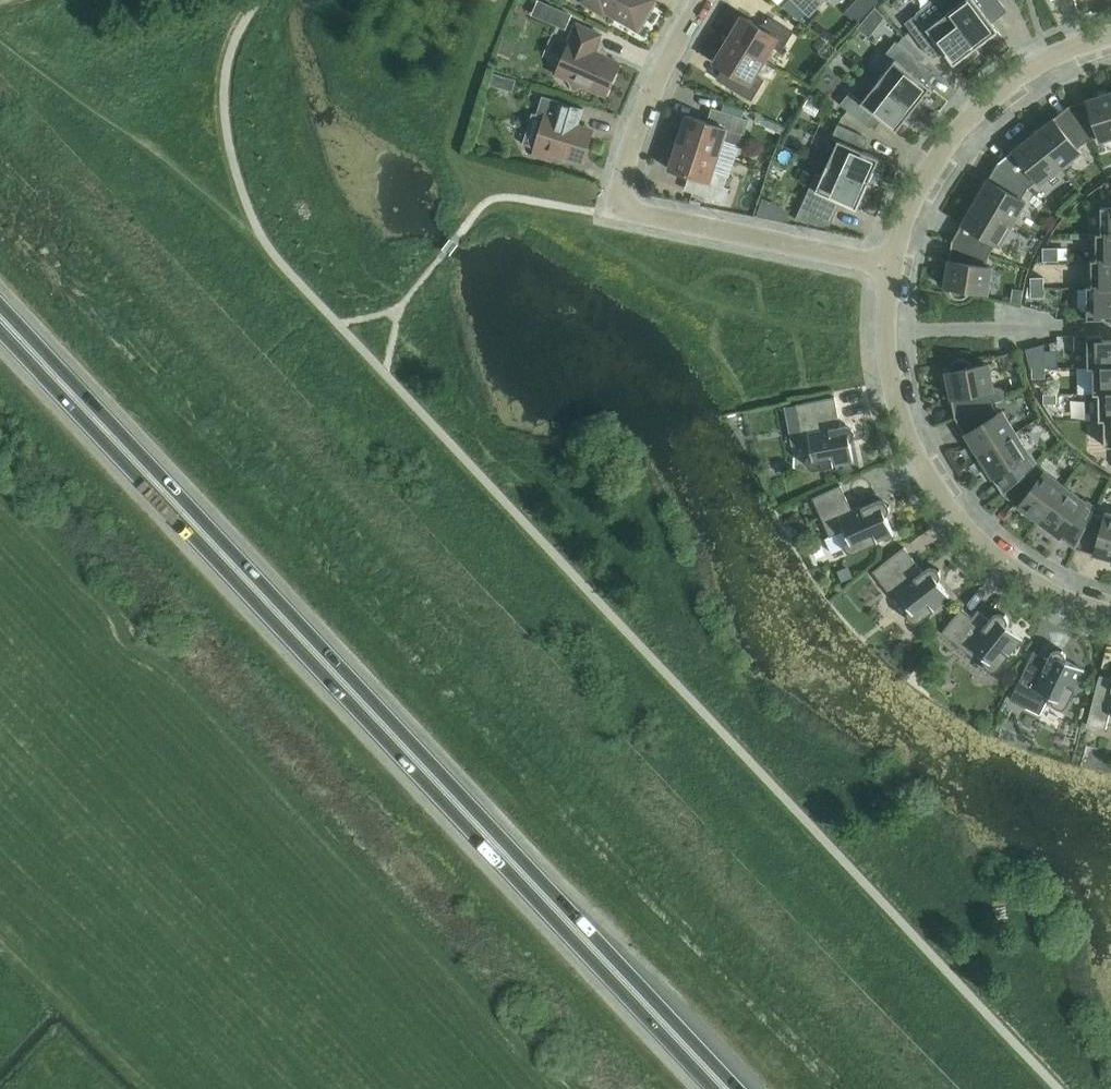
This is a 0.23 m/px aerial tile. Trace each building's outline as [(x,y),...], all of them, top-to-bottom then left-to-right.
[(602,12),(604,9),(637,28),(653,0),(581,0),(602,12)] [(809,17),(825,0),(792,0),(809,17)] [(949,12),(980,53),(991,44),(987,39),(998,31),(985,13),(996,5),(992,0),(956,0),(959,4),(949,12)] [(980,53),(949,12),(938,19),(934,14),(924,22),(917,14),(905,23),(929,55),(940,47),(954,64),(965,56),(968,61),(980,53)] [(742,16),(729,38),(764,60),(772,47),(781,52),(794,32),(769,17),(762,28),(742,16)] [(561,58),(554,73),(569,80),(573,89),(582,85),(605,95),(620,63),(609,58),(600,36),(601,34),(576,23),(561,58)] [(764,60),(729,38),(714,62),(734,74),(727,86),(752,101),(764,80),(755,75),(764,60)] [(878,81),(918,113),(927,102),(922,98),(931,87),(913,73),(922,62),(895,41),(886,53),(894,60),(878,81)] [(918,113),(878,81),(862,101),(850,92),(840,104),(870,128),(879,117),(896,130),(905,120),(910,124),(918,113)] [(1068,106),(1087,140),(1099,136),(1100,141),(1110,138),(1110,92),(1068,106)] [(532,155),(552,161),(554,152),(583,161),(593,131),(578,126),(584,109),(542,96),(536,115),(544,117),(532,155)] [(817,123),(821,105),(805,102),(801,119),(817,123)] [(1068,106),(1033,134),(1060,168),(1080,152),(1077,148),(1087,140),(1068,106)] [(687,115),(678,142),(718,155),(723,140),(738,145),(742,133),(744,134),(749,120),(719,110),(714,124),(687,115)] [(838,141),(827,165),(874,186),(880,173),(874,171),(879,158),(859,149),(865,136),(838,124),(831,138),(838,141)] [(1060,168),(1033,134),(998,162),(1027,188),(1037,180),(1041,184),(1060,168)] [(718,155),(678,142),(669,169),(697,178),(692,192),(724,203),(729,188),(724,187),(728,175),(713,170),(718,155)] [(1027,188),(998,162),(975,201),(1013,224),(1026,201),(1021,199),(1027,188)] [(874,186),(827,165),(822,177),(815,174),(796,219),(825,226),(837,200),(857,209),(862,196),(868,199),(874,186)] [(975,201),(952,240),(989,254),(995,243),(1000,246),(1013,224),(975,201)] [(1101,207),(1101,233),(1101,234),(1110,234),(1110,207),(1101,207)] [(1101,233),(1096,233),(1096,259),(1096,260),(1110,260),(1110,234),(1101,234),(1101,233)] [(989,254),(952,240),(944,287),(946,287),(946,286),(950,287),(950,292),(953,297),(958,299),(964,298),(968,295),(970,290),(988,293),(992,267),(987,266),(989,254)] [(1043,248),(1043,261),(1058,261),(1058,248),(1043,248)] [(1096,259),(1091,259),(1091,286),(1110,286),(1110,260),(1096,260),(1096,259)] [(1031,287),(1043,287),(1043,277),(1031,277),(1031,287)] [(1047,286),(1046,302),(1072,304),(1073,288),(1047,286)] [(1091,286),(1086,286),(1087,319),(1103,318),(1103,313),(1110,313),(1110,286),(1091,286)] [(1043,287),(1031,287),(1031,297),(1043,297),(1043,287)] [(1056,362),(1079,362),(1078,335),(1055,336),(1056,362)] [(1103,335),(1087,335),(1088,368),(1093,368),(1093,367),(1110,367),(1110,340),(1103,340),(1103,335)] [(1032,368),(1045,368),(1045,358),(1032,358),(1032,368)] [(997,387),(994,388),(989,364),(972,367),(969,362),(965,359),(959,359),(954,361),(951,366),(951,371),(947,372),(947,371),(946,371),(955,417),(991,403),(1007,397),(1006,393),(1004,390),(1001,388),(997,387)] [(1093,367),(1093,368),(1093,394),(1098,394),(1098,393),(1110,393),(1110,367),(1093,367)] [(1045,378),(1045,368),(1032,368),(1032,378),(1045,378)] [(1043,394),(1043,404),(1057,403),(1056,393),(1043,394)] [(1093,394),(1085,394),(1086,420),(1104,420),(1104,419),(1110,419),(1110,393),(1098,393),(1098,394),(1093,394)] [(835,397),(796,404),(784,407),(791,446),(809,442),(811,453),(808,456),(806,462),(805,462),(805,463),(807,463),(809,467),(812,469),(816,469),(833,466),(833,465),(854,461),(850,442),(854,438),(855,433),(856,433),(856,431),(842,434),(835,397)] [(1083,426),(1084,400),(1067,400),(1067,426),(1083,426)] [(991,403),(955,417),(979,455),(1016,432),(1002,411),(998,413),(991,403)] [(1016,432),(979,455),(1003,494),(1032,467),(1025,457),(1029,454),(1016,432)] [(1032,467),(1003,494),(1039,521),(1065,486),(1035,464),(1032,467)] [(841,485),(812,498),(830,537),(844,530),(847,537),(844,541),(844,547),(843,547),(844,548),(845,548),(848,551),(852,552),(856,552),(878,542),(877,541),(883,538),(885,542),(896,538),(886,516),(889,511),(889,506),(890,505),(889,504),(888,505),(885,502),(881,500),(877,501),(853,512),(841,485)] [(1086,502),(1065,486),(1039,521),(1075,548),(1093,513),(1083,506),(1086,502)] [(1093,513),(1075,548),(1110,559),(1110,513),(1106,512),(1105,517),(1093,513)] [(939,569),(927,577),(904,547),(873,571),(897,603),(902,599),(909,608),(907,613),(908,618),(907,619),(908,620),(909,619),(913,621),(917,622),(921,620),(934,610),(934,609),(941,603),(944,607),(953,600),(938,581),(940,576),(939,571),(940,570),(939,569)] [(987,670),(988,669),(991,671),(996,670),(999,668),(1010,654),(1009,654),(1015,646),(1018,649),(1025,640),(1007,625),(1008,622),(1007,618),(1005,615),(1006,614),(1005,613),(995,624),(978,610),(972,617),(961,608),(942,632),(972,657),(976,652),(984,658),(984,664),(986,668),(986,669),(987,670)] [(1033,651),(1016,687),(1010,699),(1040,713),(1048,696),(1052,697),(1052,703),(1056,707),(1055,708),(1057,709),(1057,707),(1061,708),(1065,706),(1068,703),(1076,688),(1075,687),(1079,679),(1083,681),(1088,671),(1066,660),(1066,656),(1065,653),(1062,651),(1062,650),(1061,649),(1055,662),(1033,651)] [(1090,714),(1087,725),(1105,730),(1110,712),(1110,713),(1110,678),(1100,675),(1090,714)]
